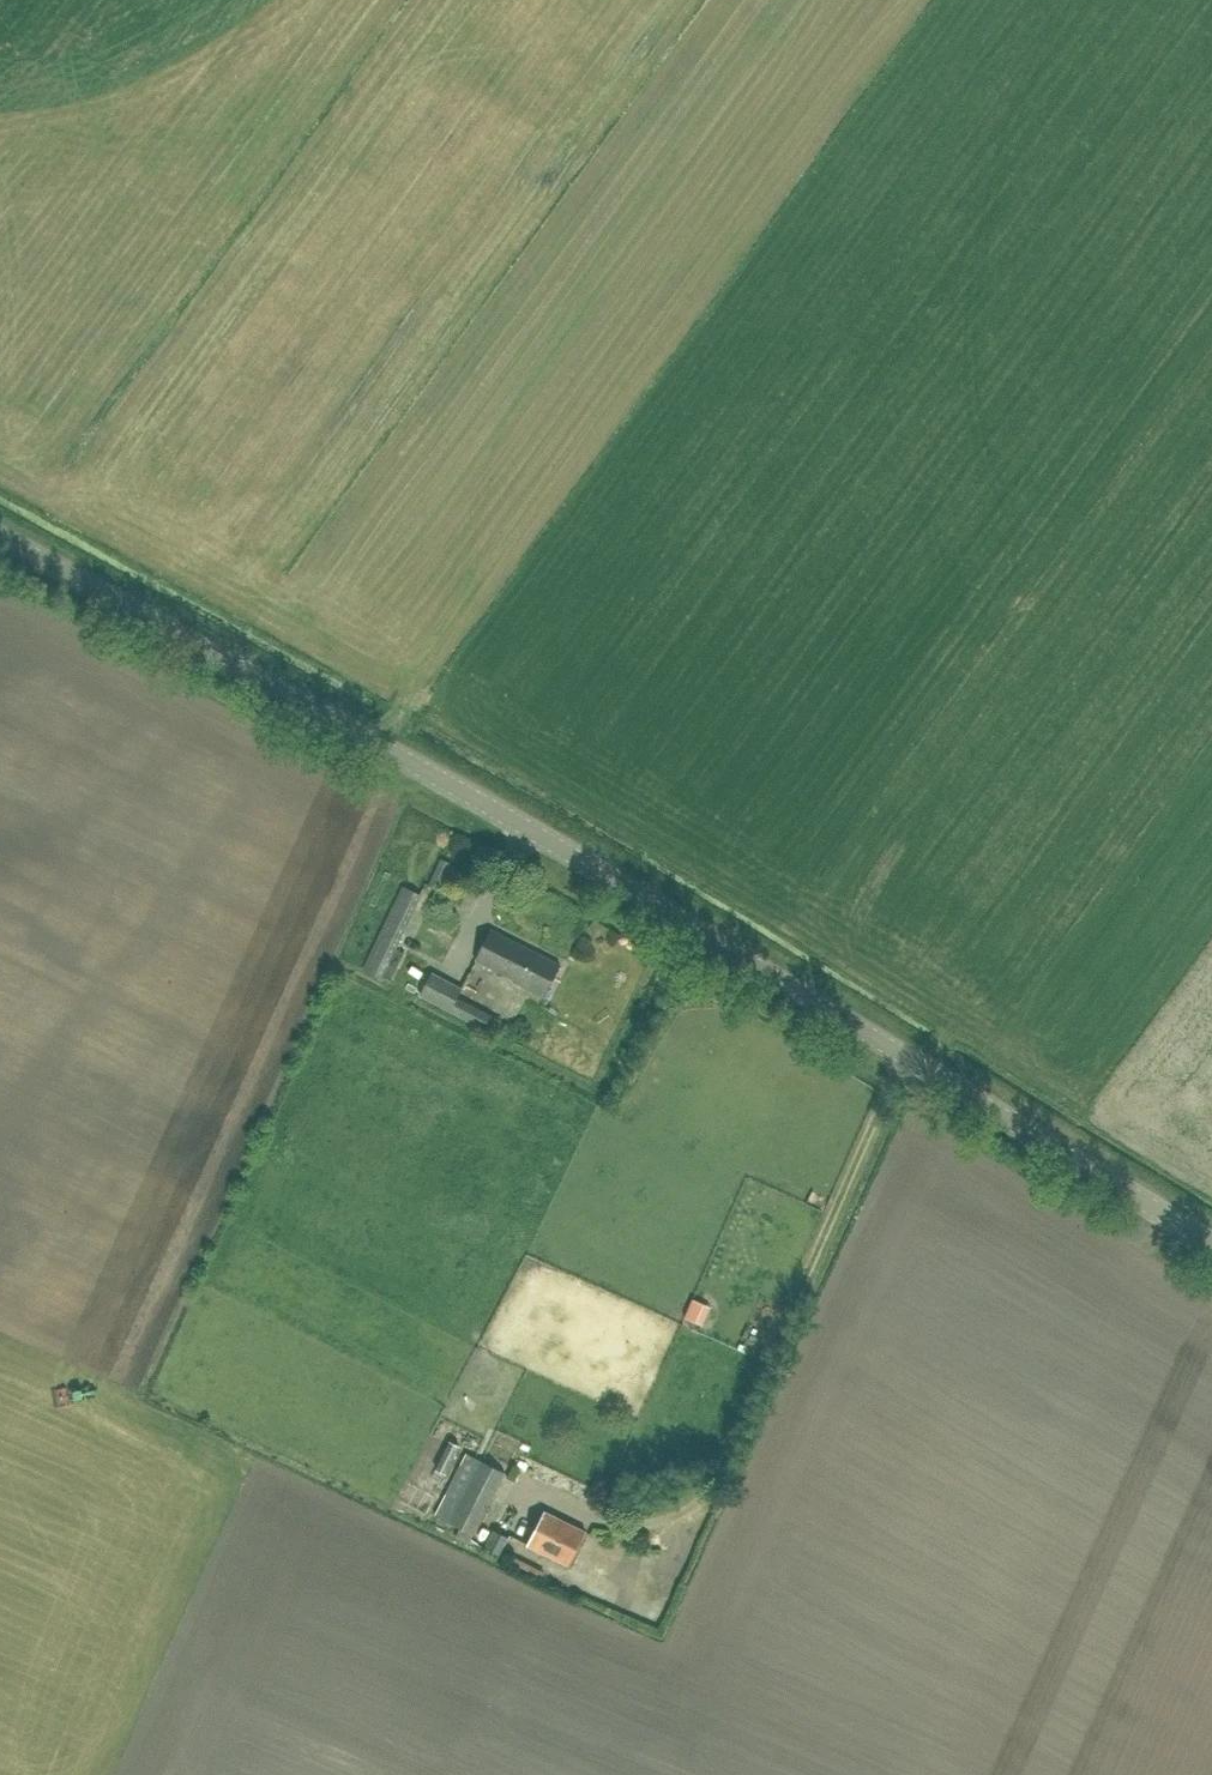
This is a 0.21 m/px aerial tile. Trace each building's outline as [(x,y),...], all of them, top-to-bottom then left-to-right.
[(421,896),(402,887),(363,970),(382,979),(421,896)] [(559,965),(492,930),(476,960),(517,981),(516,983),(542,997),(559,965)] [(462,989),(432,973),(420,996),(492,1034),(498,1021),(457,999),(462,989)] [(690,1318),(708,1326),(717,1305),(699,1297),(690,1318)] [(505,1473),(482,1462),(450,1524),(460,1529),(456,1538),(469,1544),(505,1473)] [(584,1532),(544,1511),(526,1545),(567,1566),(584,1532)] [(508,1538),(493,1530),(488,1540),(479,1535),(475,1543),(498,1556),(508,1538)] [(543,1572),(512,1556),(507,1565),(539,1581),(543,1572)]
